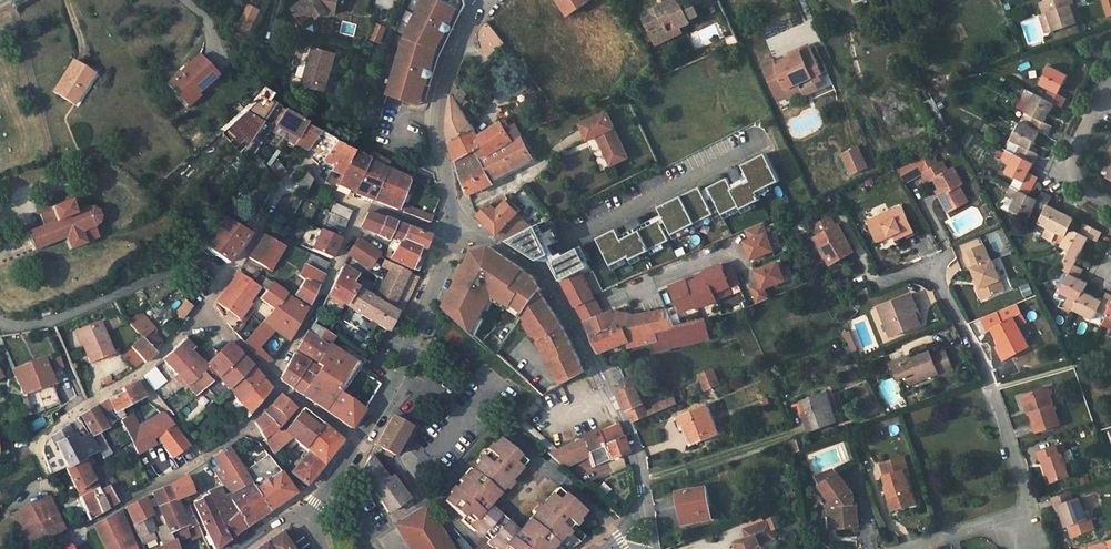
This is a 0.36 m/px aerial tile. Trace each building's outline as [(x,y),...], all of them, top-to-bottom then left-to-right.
[(327,11),(336,13),(339,0),(305,0),(292,8),(301,22),(314,14),(317,18),(319,10),(327,11)] [(459,9),(441,0),(422,0),(406,34),(390,89),(404,93),(402,98),(405,98),(404,102),(420,106),(423,98),(426,99),(431,85),(429,85),(439,51),(449,29),(451,24),(447,22),(452,11),(457,13),(459,9)] [(569,15),(591,0),(558,0),(569,15)] [(645,19),(657,44),(682,33),(680,27),(690,23),(689,19),(699,15),(692,0),(687,0),(681,3),(680,0),(671,0),(652,8),(654,14),(645,19)] [(1043,14),(1049,12),(1055,30),(1077,23),(1073,13),(1070,5),(1074,4),(1072,0),(1046,0),(1039,2),(1043,14)] [(250,31),(260,10),(248,4),(238,25),(250,31)] [(463,11),(459,9),(457,13),(452,11),(447,22),(451,24),(449,29),(454,31),(463,11)] [(319,10),(317,18),(327,11),(319,10)] [(1046,33),(1055,30),(1049,12),(1043,14),(1040,15),(1046,33)] [(387,27),(378,23),(372,38),(381,42),(387,27)] [(480,34),(484,48),(489,55),(503,44),(486,24),(480,34)] [(779,100),(803,90),(809,86),(812,92),(815,91),(825,86),(819,74),(821,73),(809,46),(791,54),(793,59),(777,66),(776,61),(775,60),(763,65),(779,100)] [(313,47),(308,64),(311,65),(309,73),(305,73),(301,87),(325,93),(336,54),(313,47)] [(791,54),(776,61),(777,66),(793,59),(791,54)] [(194,88),(198,92),(216,76),(198,56),(185,68),(187,70),(181,75),(179,73),(168,83),(183,99),(194,88)] [(78,90),(82,92),(93,74),(73,61),(53,92),(70,102),(78,90)] [(522,66),(519,62),(514,65),(513,63),(507,68),(512,74),(522,66)] [(1048,89),(1044,98),(1053,102),(1062,107),(1067,98),(1057,93),(1066,75),(1049,66),(1039,84),(1048,89)] [(497,150),(522,135),(523,134),(517,125),(508,130),(502,122),(479,135),(458,103),(468,94),(456,79),(450,99),(448,114),(448,124),(448,130),(450,138),(457,159),(484,146),(490,154),(497,150)] [(809,86),(803,90),(805,95),(812,92),(809,86)] [(200,95),(198,92),(194,88),(183,99),(189,106),(200,95)] [(404,93),(390,89),(388,94),(402,98),(404,93)] [(1027,89),(1022,99),(1029,103),(1025,112),(1034,117),(1030,126),(1039,130),(1048,135),(1051,129),(1053,126),(1043,121),(1053,102),(1044,98),(1027,89)] [(74,105),(82,92),(78,90),(70,102),(74,105)] [(262,97),(223,131),(240,152),(277,105),(262,97)] [(1029,103),(1022,99),(1017,108),(1025,112),(1029,103)] [(552,120),(562,116),(551,102),(544,108),(552,120)] [(298,139),(305,124),(306,122),(287,110),(276,126),(298,139)] [(599,136),(609,159),(615,156),(618,163),(630,158),(608,111),(582,123),(589,140),(599,136)] [(1011,140),(1012,141),(1020,145),(1018,150),(1016,154),(1034,164),(1038,157),(1039,155),(1029,150),(1039,130),(1030,126),(1021,121),(1011,140)] [(327,156),(336,142),(305,124),(298,139),(295,145),(307,151),(313,143),(321,148),(319,151),(327,156)] [(534,157),(522,135),(497,150),(490,154),(484,146),(457,159),(459,165),(461,170),(474,165),(484,189),(495,183),(493,179),(534,157)] [(1020,145),(1012,141),(1010,145),(1018,150),(1020,145)] [(354,151),(336,142),(327,156),(323,161),(332,167),(330,172),(342,177),(354,151)] [(858,147),(843,153),(852,174),(868,167),(858,147)] [(1020,191),(1030,196),(1036,183),(1038,178),(1030,173),(1034,164),(1016,154),(1006,150),(1001,159),(1010,165),(1007,173),(1024,183),(1020,191)] [(361,176),(368,159),(354,151),(342,177),(339,185),(354,193),(361,176)] [(734,186),(729,176),(711,186),(724,212),(742,203),(744,206),(763,196),(759,189),(781,178),(768,151),(745,163),(752,177),(734,186)] [(922,173),(938,164),(932,153),(895,169),(903,183),(922,173)] [(258,155),(251,165),(268,187),(276,181),(258,155)] [(612,166),(618,163),(615,156),(609,159),(612,166)] [(287,172),(276,158),(271,166),(279,179),(287,172)] [(386,170),(368,159),(361,176),(380,184),(386,170)] [(934,179),(940,189),(943,195),(940,198),(948,213),(968,201),(960,186),(963,184),(953,168),(948,171),(942,162),(938,164),(922,173),(927,183),(934,179)] [(474,165),(461,170),(464,179),(470,194),(484,189),(474,165)] [(416,186),(386,170),(380,184),(372,201),(387,207),(396,211),(405,190),(413,195),(416,186)] [(298,191),(299,192),(305,193),(312,180),(305,172),(295,184),(298,191)] [(416,175),(413,180),(426,186),(429,181),(416,175)] [(380,184),(361,176),(354,193),(353,193),(372,201),(380,184)] [(669,235),(714,212),(701,185),(661,205),(665,212),(645,222),(641,215),(628,222),(632,229),(621,234),(618,227),(600,236),(613,263),(631,254),(633,257),(671,238),(669,235)] [(1043,215),(1048,205),(1052,197),(1043,193),(1039,201),(1030,196),(1020,191),(1011,186),(1006,196),(1015,201),(1011,209),(1030,219),(1034,210),(1043,215)] [(510,241),(534,228),(521,214),(523,211),(508,196),(494,203),(481,216),(500,234),(510,241)] [(26,232),(33,250),(65,238),(70,250),(86,244),(86,243),(99,238),(94,227),(100,223),(102,216),(99,210),(93,207),(84,207),(74,211),(71,199),(66,201),(66,200),(50,206),(52,209),(40,213),(45,225),(26,232)] [(335,203),(330,212),(347,221),(351,211),(335,203)] [(1048,205),(1043,215),(1039,224),(1048,229),(1045,237),(1053,242),(1057,234),(1065,238),(1070,228),(1074,218),(1062,212),(1048,205)] [(902,207),(868,222),(877,242),(894,235),(896,239),(913,232),(902,207)] [(410,208),(408,215),(429,222),(431,216),(410,208)] [(342,233),(347,221),(330,212),(325,224),(342,233)] [(390,238),(397,225),(367,213),(360,228),(389,241),(390,238)] [(219,216),(203,242),(230,263),(243,248),(250,235),(219,216)] [(830,217),(814,225),(819,234),(816,237),(831,264),(855,251),(839,224),(835,225),(830,217)] [(291,219),(284,234),(291,237),(298,222),(292,219),(291,219)] [(747,242),(754,258),(776,249),(764,223),(748,229),(752,240),(747,242)] [(1079,232),(1070,228),(1065,238),(1061,246),(1069,251),(1065,260),(1075,265),(1089,237),(1097,241),(1102,233),(1084,223),(1079,232)] [(399,242),(406,228),(397,225),(390,238),(399,242)] [(534,228),(510,241),(529,253),(545,245),(547,250),(549,249),(538,226),(534,228)] [(406,228),(399,242),(418,250),(421,252),(426,241),(427,237),(406,228)] [(330,258),(339,238),(321,229),(311,250),(330,258)] [(272,273),(277,265),(282,258),(279,257),(285,248),(262,235),(248,258),(272,273)] [(368,269),(375,260),(379,255),(358,240),(347,255),(368,269)] [(418,250),(399,242),(393,255),(387,252),(385,256),(390,259),(410,269),(418,250)] [(545,245),(529,253),(534,257),(547,250),(545,245)] [(972,269),(977,281),(981,289),(985,287),(989,297),(1005,291),(992,260),(990,260),(984,245),(969,251),(975,267),(972,269)] [(553,261),(563,280),(581,271),(591,265),(580,246),(553,261)] [(526,312),(541,294),(543,291),(534,278),(529,275),(530,273),(489,248),(474,252),(459,279),(446,307),(478,335),(499,296),(517,307),(518,307),(519,306),(526,312)] [(304,266),(323,276),(328,264),(310,255),(304,266)] [(386,261),(379,255),(375,260),(384,266),(386,261)] [(1078,279),(1083,269),(1075,265),(1065,260),(1060,270),(1069,274),(1060,293),(1069,297),(1065,306),(1074,310),(1083,293),(1088,284),(1078,279)] [(394,265),(386,261),(384,266),(383,268),(391,272),(394,265)] [(770,298),(766,287),(787,279),(780,261),(758,270),(763,284),(754,288),(759,302),(770,298)] [(684,312),(699,305),(700,307),(719,299),(716,292),(741,282),(734,266),(726,269),(724,264),(707,271),(708,275),(698,280),(697,275),(688,279),(688,280),(673,286),(684,312)] [(392,309),(394,304),(410,273),(394,265),(391,272),(377,300),(392,309)] [(299,277),(305,280),(318,287),(323,276),(304,266),(299,277)] [(343,267),(328,295),(345,305),(357,288),(351,285),(357,275),(343,267)] [(563,280),(577,306),(595,297),(581,271),(563,280)] [(245,302),(248,304),(259,289),(238,273),(216,303),(230,313),(235,316),(245,302)] [(419,277),(410,273),(394,304),(403,309),(404,309),(419,277)] [(190,290),(199,300),(210,288),(201,279),(190,290)] [(266,292),(272,285),(266,280),(260,288),(265,291),(266,292)] [(310,304),(318,287),(305,280),(296,294),(310,304)] [(981,289),(977,281),(975,282),(982,299),(989,297),(985,287),(981,289)] [(1028,283),(1019,287),(1023,298),(1033,294),(1028,283)] [(287,296),(272,285),(266,292),(265,291),(259,299),(274,311),(276,312),(287,296)] [(194,306),(199,300),(190,290),(188,287),(181,293),(194,306)] [(357,288),(345,305),(366,318),(377,300),(357,288)] [(911,293),(903,296),(911,314),(915,312),(919,310),(911,293)] [(1074,310),(1093,320),(1097,312),(1107,316),(1110,309),(1110,296),(1107,293),(1102,303),(1083,293),(1074,310)] [(555,324),(560,321),(541,294),(526,312),(524,316),(542,342),(558,375),(581,363),(574,349),(569,352),(566,346),(571,343),(563,326),(558,330),(555,324)] [(337,320),(345,305),(328,295),(320,310),(337,320)] [(276,312),(274,311),(268,316),(262,323),(273,331),(287,343),(306,310),(287,296),(276,312)] [(911,314),(903,296),(879,307),(892,337),(921,325),(915,312),(911,314)] [(582,315),(585,321),(604,314),(595,297),(577,306),(582,315)] [(182,320),(192,306),(183,299),(173,313),(182,320)] [(397,312),(392,309),(377,300),(366,318),(387,331),(394,318),(397,312)] [(262,301),(255,305),(262,316),(268,312),(262,301)] [(250,305),(248,304),(245,302),(235,316),(239,319),(250,305)] [(992,329),(1001,346),(1008,358),(1029,346),(1019,326),(1027,322),(1017,304),(982,318),(988,330),(992,329)] [(148,309),(141,312),(148,321),(154,317),(148,309)] [(667,309),(634,315),(642,316),(644,324),(672,318),(667,309)] [(1107,316),(1102,325),(1110,330),(1110,309),(1107,316)] [(604,314),(585,321),(602,352),(631,341),(624,327),(619,329),(613,311),(604,314)] [(634,315),(613,311),(619,329),(624,327),(631,341),(633,345),(648,342),(644,324),(642,316),(634,315)] [(148,321),(141,312),(129,322),(143,338),(132,347),(145,363),(156,354),(153,350),(161,343),(154,334),(157,332),(154,328),(148,321)] [(655,332),(676,327),(672,318),(644,324),(648,342),(657,340),(655,332)] [(655,332),(657,340),(659,348),(708,336),(704,320),(676,327),(655,332)] [(102,321),(81,327),(85,340),(83,341),(90,360),(113,353),(102,321)] [(258,347),(273,331),(262,323),(248,338),(258,347)] [(298,351),(317,364),(329,345),(334,338),(311,324),(306,333),(303,331),(296,344),(301,347),(298,351)] [(81,342),(83,341),(85,340),(81,327),(76,329),(81,342)] [(849,332),(843,335),(853,353),(857,351),(849,332)] [(200,370),(205,366),(197,357),(191,351),(195,347),(187,338),(163,359),(196,396),(206,387),(212,382),(200,370)] [(258,347),(248,338),(244,342),(268,368),(273,361),(258,347)] [(221,350),(205,366),(200,370),(212,382),(240,355),(228,343),(221,350)] [(573,346),(571,343),(566,346),(569,352),(574,349),(573,346)] [(336,390),(354,362),(341,353),(329,345),(317,364),(316,366),(318,368),(313,375),(336,390)] [(346,345),(341,353),(354,362),(360,366),(365,359),(346,345)] [(1008,358),(1001,346),(998,347),(1005,360),(1008,358)] [(941,377),(949,374),(946,365),(951,363),(945,349),(932,354),(931,352),(920,355),(912,359),(910,356),(892,363),(895,369),(899,378),(907,375),(908,379),(918,375),(920,380),(939,373),(941,377)] [(279,378),(291,388),(309,362),(294,353),(279,378)] [(20,387),(26,417),(32,415),(25,393),(54,383),(53,380),(62,377),(63,376),(65,374),(65,373),(65,371),(63,367),(65,367),(60,355),(33,365),(32,364),(12,371),(20,387)] [(240,355),(212,382),(206,387),(216,400),(221,395),(228,390),(251,366),(245,360),(240,355)] [(316,366),(309,362),(291,388),(297,392),(300,394),(313,375),(318,368),(316,366)] [(558,375),(563,384),(574,377),(585,371),(581,363),(558,375)] [(954,372),(951,363),(946,365),(949,374),(954,372)] [(260,377),(251,366),(228,390),(249,412),(270,388),(260,377)] [(142,376),(152,389),(164,379),(154,367),(142,376)] [(699,375),(706,391),(721,384),(713,368),(699,375)] [(363,410),(336,390),(313,375),(300,394),(326,412),(350,429),(358,418),(363,410)] [(911,384),(920,380),(918,375),(908,379),(911,384)] [(626,408),(643,401),(633,379),(625,378),(616,386),(626,408)] [(136,381),(122,388),(124,392),(117,395),(105,400),(81,415),(93,436),(99,433),(107,429),(101,415),(113,409),(115,413),(117,412),(119,417),(124,414),(122,409),(144,397),(136,381)] [(1047,387),(1044,388),(1050,406),(1053,405),(1047,387)] [(55,388),(40,394),(46,410),(60,405),(55,388)] [(1050,406),(1044,388),(1022,396),(1028,414),(1031,414),(1037,431),(1059,424),(1053,405),(1050,406)] [(798,402),(803,415),(808,413),(814,430),(837,421),(826,391),(798,402)] [(280,395),(271,406),(286,420),(295,410),(292,406),(280,395)] [(674,396),(667,399),(670,406),(677,403),(674,396)] [(653,405),(656,412),(670,406),(667,399),(653,405)] [(626,408),(633,422),(649,415),(643,401),(626,408)] [(679,416),(683,425),(687,423),(696,444),(720,433),(707,403),(679,416)] [(271,406),(264,414),(277,429),(280,427),(286,420),(271,406)] [(302,409),(283,432),(291,439),(296,443),(307,453),(322,467),(332,453),(340,442),(329,432),(310,415),(302,409)] [(137,426),(131,413),(120,420),(130,441),(138,435),(152,426),(150,423),(164,415),(162,413),(137,426)] [(808,413),(803,415),(810,432),(814,430),(808,413)] [(253,423),(265,442),(267,440),(266,438),(272,433),(277,429),(264,414),(258,419),(253,423)] [(151,439),(157,436),(173,426),(164,415),(150,423),(152,426),(138,435),(143,444),(151,439)] [(410,427),(403,424),(391,417),(382,434),(375,446),(393,457),(402,441),(410,427)] [(405,420),(403,424),(410,427),(402,441),(408,444),(417,427),(405,420)] [(687,423),(683,425),(691,445),(696,444),(687,423)] [(68,438),(73,436),(67,425),(62,428),(68,438)] [(188,446),(173,426),(157,436),(172,458),(188,446)] [(617,426),(586,439),(590,452),(594,466),(626,452),(617,426)] [(60,455),(66,468),(84,459),(83,457),(96,451),(89,436),(79,440),(77,434),(73,436),(68,438),(62,428),(51,436),(60,455)] [(291,439),(283,432),(277,439),(270,448),(273,454),(283,446),(291,439)] [(111,454),(99,433),(93,436),(104,458),(111,454)] [(277,439),(273,434),(272,433),(266,438),(267,440),(265,442),(270,448),(277,439)] [(143,444),(138,435),(130,441),(137,455),(146,450),(143,444)] [(512,484),(509,482),(505,478),(510,473),(514,476),(527,462),(514,451),(516,449),(511,445),(509,447),(498,438),(493,444),(491,444),(476,460),(477,463),(471,469),(470,468),(468,468),(463,474),(464,477),(461,477),(458,480),(460,482),(455,488),(458,491),(454,501),(460,511),(458,514),(462,518),(460,520),(473,531),(475,529),(482,535),(500,516),(488,506),(490,503),(504,487),(507,490),(512,484)] [(796,438),(787,441),(790,452),(800,449),(796,438)] [(143,444),(146,450),(155,445),(151,439),(143,444)] [(296,443),(291,439),(283,446),(288,450),(296,443)] [(579,442),(571,445),(577,459),(590,452),(586,439),(579,442)] [(1038,452),(1041,461),(1045,460),(1052,481),(1070,475),(1062,454),(1060,455),(1059,453),(1066,451),(1063,443),(1038,452)] [(560,467),(577,459),(571,445),(547,455),(560,467)] [(214,457),(219,467),(227,480),(222,483),(230,493),(250,482),(245,472),(229,446),(214,457)] [(307,485),(322,467),(307,453),(291,472),(307,485)] [(45,462),(49,475),(66,468),(60,455),(45,462)] [(268,456),(245,472),(250,482),(269,511),(296,493),(280,470),(268,456)] [(886,487),(890,503),(896,505),(898,508),(911,504),(907,492),(911,491),(904,471),(908,469),(904,457),(881,464),(888,486),(886,487)] [(391,486),(388,481),(370,458),(365,466),(360,472),(386,513),(404,502),(391,486)] [(94,480),(84,459),(66,468),(79,497),(92,490),(89,483),(94,480)] [(1049,482),(1052,481),(1045,460),(1041,461),(1049,482)] [(213,470),(222,483),(227,480),(219,467),(213,470)] [(814,477),(821,486),(837,474),(834,469),(814,477)] [(512,479),(514,476),(510,473),(505,478),(509,482),(512,479)] [(834,505),(832,505),(833,516),(839,516),(840,528),(860,526),(857,502),(855,502),(853,493),(839,473),(837,474),(821,486),(820,487),(834,505)] [(159,510),(169,532),(185,525),(186,525),(176,499),(193,492),(185,476),(178,480),(153,493),(159,510)] [(269,511),(250,482),(230,493),(223,496),(219,488),(207,493),(208,496),(229,540),(243,530),(269,511)] [(92,490),(79,497),(81,503),(89,521),(117,503),(107,486),(99,490),(98,488),(92,490)] [(712,518),(706,486),(678,491),(682,515),(698,513),(699,520),(712,518)] [(458,491),(455,488),(453,487),(448,491),(449,494),(443,501),(458,514),(460,511),(454,501),(458,491)] [(576,518),(571,523),(561,515),(561,508),(568,499),(556,488),(543,502),(548,506),(544,511),(539,507),(536,505),(531,510),(534,513),(523,526),(527,530),(522,536),(518,531),(505,521),(488,540),(498,548),(559,548),(561,547),(564,548),(565,548),(575,540),(578,542),(579,542),(584,536),(573,525),(577,521),(576,518)] [(1060,506),(1062,513),(1067,526),(1072,524),(1076,536),(1094,529),(1090,518),(1086,519),(1079,499),(1072,501),(1069,492),(1052,497),(1056,507),(1060,506)] [(208,496),(193,504),(214,548),(217,548),(229,540),(208,496)] [(49,497),(24,508),(29,518),(34,529),(40,541),(64,529),(54,511),(49,497)] [(79,497),(67,503),(63,505),(65,508),(69,507),(70,508),(81,503),(79,497)] [(138,537),(154,530),(149,516),(152,514),(144,498),(126,507),(138,537)] [(571,523),(576,518),(582,512),(568,499),(561,508),(561,515),(571,523)] [(541,504),(539,507),(544,511),(548,506),(543,502),(541,504)] [(833,516),(832,505),(828,506),(831,529),(840,528),(839,516),(833,516)] [(13,514),(18,524),(29,518),(24,508),(13,514)] [(397,525),(411,548),(448,548),(424,509),(397,525)] [(105,548),(130,548),(134,547),(120,511),(105,519),(93,525),(105,548)] [(698,513),(682,515),(684,523),(699,520),(698,513)] [(505,521),(500,516),(482,535),(488,540),(505,521)] [(762,545),(760,546),(759,541),(769,537),(768,536),(774,534),(769,520),(744,529),(747,538),(736,542),(738,548),(763,548),(762,545)] [(187,529),(185,525),(169,532),(168,533),(171,540),(172,542),(174,541),(175,543),(188,537),(190,540),(202,534),(198,524),(187,529)] [(1072,524),(1067,526),(1072,537),(1076,536),(1072,524)] [(171,540),(168,533),(165,526),(157,529),(164,544),(171,540)] [(527,530),(523,526),(520,528),(518,531),(522,536),(527,530)] [(264,544),(267,548),(293,548),(281,532),(264,544)] [(62,545),(70,541),(68,536),(59,540),(62,545)] [(488,540),(486,543),(480,548),(498,548),(488,540)]
